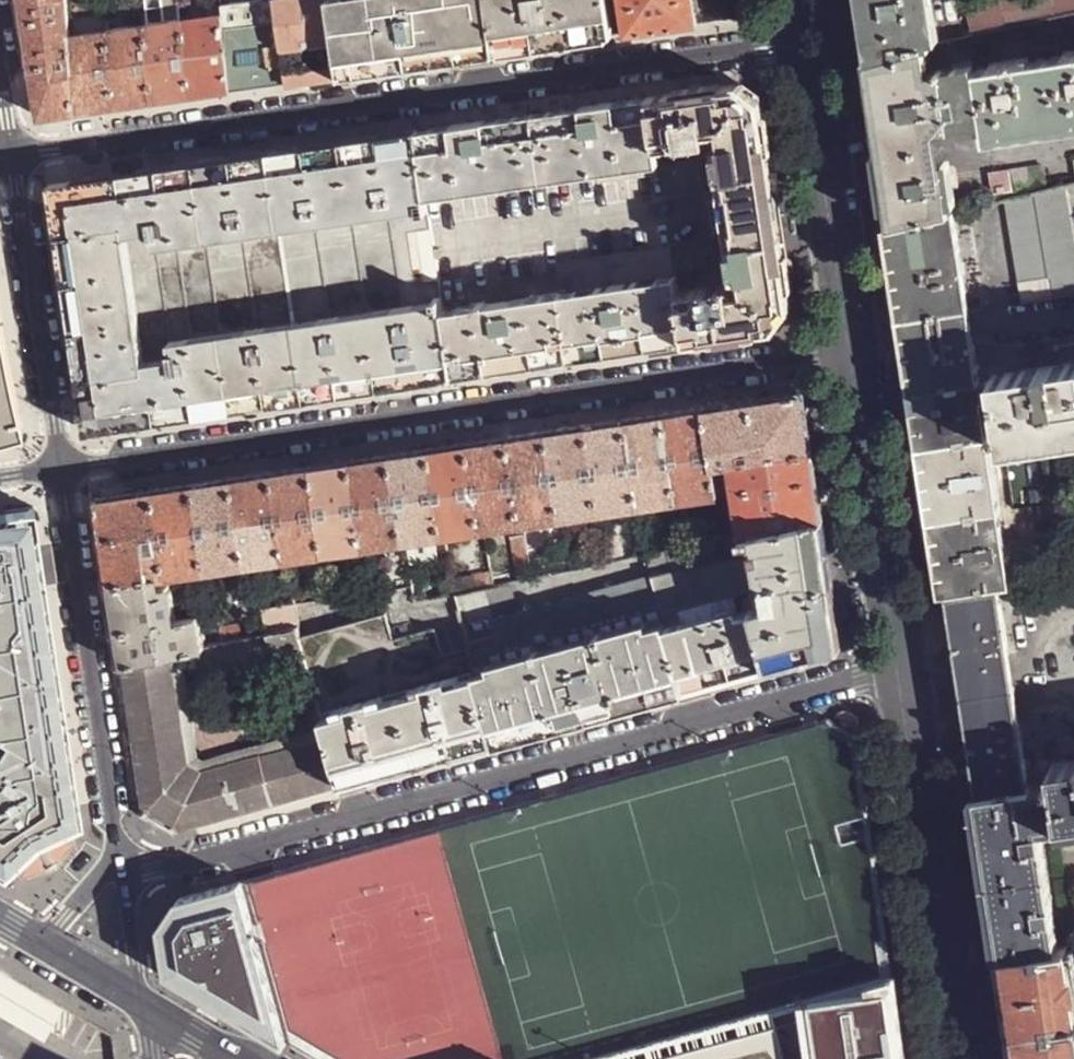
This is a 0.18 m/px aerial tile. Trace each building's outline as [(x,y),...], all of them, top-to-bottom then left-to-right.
[(70,15),(69,0),(25,0),(28,21),(70,15)] [(182,1),(185,18),(223,13),(222,0),(192,0),(182,1)] [(289,82),(277,0),(222,0),(223,13),(225,24),(233,90),(265,85),(289,82)] [(289,82),(320,77),(344,74),(333,0),(277,0),(289,82)] [(344,74),(383,69),(430,62),(420,0),(333,0),(344,74)] [(430,62),(452,58),(499,52),(491,0),(420,0),(430,62)] [(596,0),(491,0),(499,52),(553,44),(601,37),(596,0)] [(601,37),(618,34),(613,0),(596,0),(601,37)] [(701,22),(698,0),(625,0),(630,32),(683,25),(701,22)] [(868,27),(869,31),(887,27),(882,0),(864,0),(868,27)] [(887,27),(869,31),(872,52),(926,41),(932,40),(926,0),(882,0),(887,27)] [(972,28),(1073,6),(1073,0),(966,0),(972,28)] [(182,1),(146,7),(148,23),(185,18),(182,1)] [(106,11),(108,27),(148,23),(146,7),(106,11)] [(1037,36),(1073,30),(1073,10),(1035,18),(1037,36)] [(217,92),(233,90),(225,24),(223,13),(185,18),(194,96),(217,92)] [(31,45),(34,64),(74,60),(72,33),(70,15),(28,21),(31,45)] [(178,98),(194,96),(185,18),(148,23),(155,100),(178,98)] [(140,103),(155,100),(148,23),(108,27),(117,106),(140,103)] [(101,108),(117,106),(108,27),(72,33),(74,60),(78,111),(101,108)] [(965,33),(968,48),(996,43),(993,28),(965,33)] [(931,69),(926,41),(872,52),(868,53),(875,95),(879,120),(917,114),(919,122),(939,118),(931,69)] [(1018,61),(1006,63),(975,69),(982,120),(985,135),(1073,121),(1073,52),(1018,61)] [(1018,61),(1017,55),(1005,57),(1006,63),(1018,61)] [(38,87),(43,116),(78,111),(74,60),(34,64),(38,87)] [(952,126),(982,120),(975,69),(972,62),(931,69),(939,118),(940,124),(951,122),(952,126)] [(711,149),(753,92),(743,83),(695,89),(653,96),(660,148),(684,145),(685,146),(703,144),(703,143),(709,142),(711,149)] [(753,92),(711,149),(718,149),(719,155),(717,156),(720,173),(722,173),(725,192),(726,200),(777,193),(764,100),(753,92)] [(416,130),(428,199),(663,167),(660,148),(653,96),(590,105),(497,118),(416,130)] [(926,164),(947,159),(940,124),(939,118),(919,122),(917,114),(879,120),(887,176),(926,168),(926,164)] [(344,140),(355,209),(428,199),(416,130),(380,135),(344,140)] [(272,151),(280,221),(355,209),(344,140),(308,146),(272,151)] [(199,161),(209,230),(280,221),(272,151),(267,152),(235,156),(199,161)] [(893,223),(955,210),(949,176),(956,176),(952,161),(946,161),(947,159),(926,164),(926,168),(887,176),(889,189),(893,223)] [(143,205),(146,222),(156,220),(157,230),(158,239),(209,230),(199,161),(188,163),(177,165),(155,168),(160,202),(143,205)] [(667,196),(707,191),(702,162),(663,167),(667,196)] [(1048,188),(1044,162),(1011,169),(1016,196),(1048,188)] [(663,167),(428,199),(428,205),(430,215),(440,290),(443,300),(443,305),(678,272),(674,242),(667,196),(663,167)] [(160,202),(155,168),(137,171),(143,205),(160,202)] [(1011,169),(991,173),(995,200),(1007,199),(1016,196),(1011,169)] [(137,171),(119,173),(127,224),(146,222),(143,205),(137,171)] [(52,183),(53,201),(59,235),(127,224),(119,173),(52,183)] [(1023,281),(1055,277),(1057,295),(1073,291),(1073,227),(1067,184),(1048,188),(1016,196),(1007,199),(1023,281)] [(709,202),(726,200),(725,192),(708,195),(709,202)] [(778,203),(777,193),(726,200),(709,202),(711,213),(778,203)] [(127,224),(148,361),(149,370),(178,366),(176,356),(174,347),(174,340),(224,332),(297,321),(370,310),(443,300),(440,290),(418,292),(407,219),(430,215),(428,205),(428,199),(355,209),(280,221),(209,230),(158,239),(157,230),(156,220),(146,222),(127,224)] [(778,203),(711,213),(712,223),(727,221),(780,213),(778,203)] [(907,314),(974,307),(957,211),(955,210),(893,223),(896,239),(903,289),(907,314)] [(780,213),(727,221),(729,229),(732,249),(731,249),(733,266),(735,266),(736,273),(729,273),(784,317),(793,303),(780,213)] [(407,219),(418,292),(440,290),(430,215),(407,219)] [(727,221),(712,223),(713,231),(729,229),(727,221)] [(82,381),(149,370),(148,361),(127,224),(59,235),(66,280),(82,381)] [(678,272),(718,265),(713,236),(674,242),(678,272)] [(443,305),(454,377),(486,372),(609,354),(607,336),(630,333),(633,350),(688,341),(681,288),(678,272),(443,305)] [(784,317),(729,273),(730,281),(724,282),(724,281),(704,283),(706,286),(681,288),(688,341),(727,335),(777,328),(784,317)] [(1057,295),(1055,277),(1023,281),(1026,299),(1057,295)] [(443,300),(370,310),(371,317),(443,305),(443,300)] [(454,377),(443,305),(371,317),(382,387),(418,382),(454,377)] [(913,355),(919,390),(984,379),(983,377),(977,330),(974,307),(907,314),(911,340),(913,355)] [(370,310),(297,321),(297,328),(371,317),(370,310)] [(342,393),(382,387),(371,317),(297,328),(309,398),(342,393)] [(25,441),(19,410),(0,321),(0,447),(25,441)] [(297,321),(224,332),(224,339),(297,328),(297,321)] [(272,403),(309,398),(297,328),(224,339),(236,409),(272,403)] [(224,332),(174,340),(174,347),(224,339),(224,332)] [(607,336),(609,354),(621,352),(633,350),(630,333),(607,336)] [(183,417),(236,409),(224,339),(174,347),(176,356),(178,366),(149,370),(82,381),(87,413),(97,420),(108,430),(183,417)] [(1039,367),(994,374),(994,376),(996,395),(1002,423),(996,424),(997,432),(1002,431),(1004,437),(1073,427),(1073,361),(1039,367)] [(927,445),(988,435),(983,410),(978,412),(976,399),(986,397),(991,395),(987,376),(983,377),(984,379),(919,390),(923,421),(927,445)] [(991,395),(996,395),(994,376),(987,376),(991,395)] [(709,406),(718,464),(735,462),(735,460),(816,449),(806,392),(758,399),(709,406)] [(682,498),(721,492),(718,464),(709,406),(686,410),(670,412),(682,498)] [(646,416),(630,418),(642,504),(682,498),(670,412),(646,416)] [(603,510),(642,504),(630,418),(606,421),(589,424),(603,510)] [(565,427),(550,430),(564,516),(603,510),(589,424),(565,427)] [(527,433),(512,435),(525,522),(537,520),(564,516),(550,430),(527,433)] [(487,439),(471,441),(484,528),(525,522),(512,435),(487,439)] [(932,482),(937,518),(1000,508),(988,435),(927,445),(932,482)] [(446,445),(432,447),(446,534),(484,528),(471,441),(446,445)] [(409,450),(393,452),(407,540),(446,534),(432,447),(409,450)] [(826,517),(816,449),(735,460),(735,462),(746,535),(751,534),(826,517)] [(368,545),(407,540),(393,452),(370,457),(355,460),(368,545)] [(329,552),(368,545),(355,460),(331,462),(315,464),(329,552)] [(289,558),(329,552),(315,464),(291,468),(276,471),(289,558)] [(236,476),(249,563),(289,558),(276,471),(252,474),(236,476)] [(213,481),(197,484),(211,570),(249,563),(236,476),(213,481)] [(174,487),(159,489),(172,575),(211,570),(197,484),(174,487)] [(106,543),(112,583),(159,576),(160,577),(172,575),(159,489),(124,495),(98,499),(106,543)] [(944,558),(948,594),(1005,585),(1012,585),(1000,508),(937,518),(944,558)] [(3,872),(10,873),(20,875),(34,875),(42,873),(49,871),(50,872),(57,867),(65,862),(64,861),(68,855),(71,851),(73,847),(75,844),(78,834),(80,826),(81,817),(81,809),(34,511),(8,515),(0,529),(0,871),(3,872)] [(848,645),(826,517),(751,534),(761,603),(771,666),(848,645)] [(537,520),(525,522),(526,534),(528,537),(539,534),(537,520)] [(522,582),(534,580),(530,552),(528,537),(526,534),(514,537),(522,582)] [(530,552),(542,551),(539,534),(528,537),(530,552)] [(742,559),(657,577),(662,594),(671,628),(761,603),(751,534),(746,535),(737,537),(742,559)] [(657,577),(742,559),(737,537),(729,538),(690,547),(667,552),(652,555),(657,577)] [(665,542),(648,544),(652,555),(667,552),(665,542)] [(329,552),(331,560),(371,553),(368,545),(329,552)] [(625,560),(623,547),(608,548),(609,550),(611,563),(625,560)] [(598,566),(611,563),(609,550),(597,552),(598,566)] [(591,568),(589,560),(571,563),(571,564),(573,572),(591,568)] [(573,572),(571,564),(556,566),(557,575),(573,572)] [(491,574),(468,579),(473,593),(495,588),(493,580),(491,574)] [(159,576),(112,583),(119,626),(125,667),(174,658),(183,657),(208,653),(202,615),(182,618),(176,590),(176,589),(174,589),(162,591),(161,585),(160,577),(159,576)] [(513,584),(511,577),(493,580),(495,588),(513,584)] [(456,598),(473,593),(468,579),(453,582),(456,598)] [(439,600),(456,598),(453,582),(437,585),(439,600)] [(437,585),(415,589),(417,606),(439,600),(437,585)] [(1042,825),(1036,786),(1023,699),(1019,672),(1005,585),(948,594),(951,613),(956,648),(960,672),(961,680),(964,697),(965,707),(971,745),(975,769),(985,834),(989,866),(999,928),(1003,957),(1061,948),(1042,825)] [(622,707),(621,705),(686,686),(671,628),(662,594),(511,637),(537,728),(556,723),(558,726),(622,707)] [(771,666),(761,603),(671,628),(686,686),(687,689),(771,666)] [(302,640),(324,720),(343,716),(383,704),(402,699),(478,677),(470,650),(443,658),(436,632),(395,644),(390,616),(302,640)] [(300,632),(298,619),(280,622),(280,624),(282,636),(300,632)] [(239,626),(243,644),(261,641),(259,629),(258,621),(239,626)] [(282,636),(280,624),(259,629),(261,641),(268,640),(282,636)] [(220,630),(223,648),(243,644),(239,626),(220,630)] [(293,732),(324,720),(302,640),(300,632),(282,636),(268,640),(293,732)] [(495,739),(537,728),(511,637),(469,647),(470,650),(478,677),(495,739)] [(191,763),(197,754),(183,657),(174,658),(191,763)] [(278,804),(264,756),(205,772),(191,763),(174,658),(125,667),(136,736),(148,815),(178,832),(278,804)] [(478,677),(402,699),(383,704),(343,716),(324,720),(328,739),(341,785),(341,788),(360,783),(358,774),(398,763),(417,758),(453,748),(455,754),(496,743),(495,739),(478,677)] [(839,713),(836,718),(855,731),(859,725),(857,718),(847,711),(839,713)] [(291,1043),(320,1058),(609,1058),(904,986),(867,744),(829,718),(247,880),(259,924),(291,1043)] [(324,720),(293,732),(203,757),(197,754),(191,763),(205,772),(264,756),(328,739),(324,720)] [(278,804),(341,785),(328,739),(264,756),(278,804)] [(360,783),(455,754),(453,748),(417,758),(398,763),(358,774),(360,783)] [(1073,820),(1073,762),(1058,764),(1059,768),(1051,769),(1053,783),(1036,786),(1042,825),(1073,820)] [(247,880),(235,883),(245,927),(259,924),(247,880)] [(245,927),(235,883),(184,898),(166,924),(172,972),(267,1029),(245,927)] [(1073,1023),(1073,957),(1073,948),(1061,948),(1003,957),(1008,991),(1013,1018),(1024,1017),(1024,1024),(1014,1027),(1015,1033),(1073,1023)] [(48,1038),(67,1004),(0,965),(0,1010),(48,1038)] [(609,1058),(913,1058),(904,986),(609,1058)] [(1024,1017),(1013,1018),(1014,1027),(1024,1024),(1024,1017)] [(1015,1033),(1019,1058),(1073,1058),(1073,1023),(1015,1033)]
